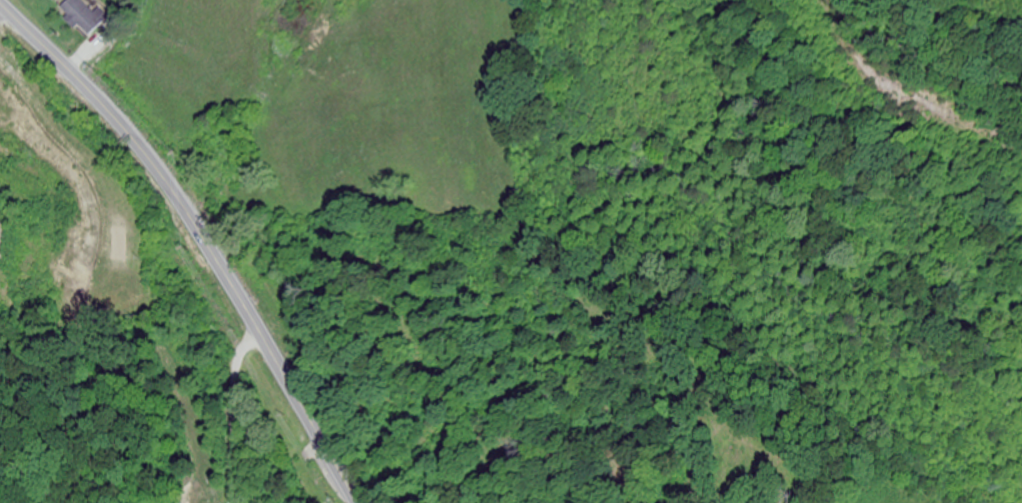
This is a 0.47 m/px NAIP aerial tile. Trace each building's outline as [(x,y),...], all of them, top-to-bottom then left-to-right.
[(79,0),(69,0),(59,9),(87,38),(106,18),(97,9),(92,14),(79,0)]
